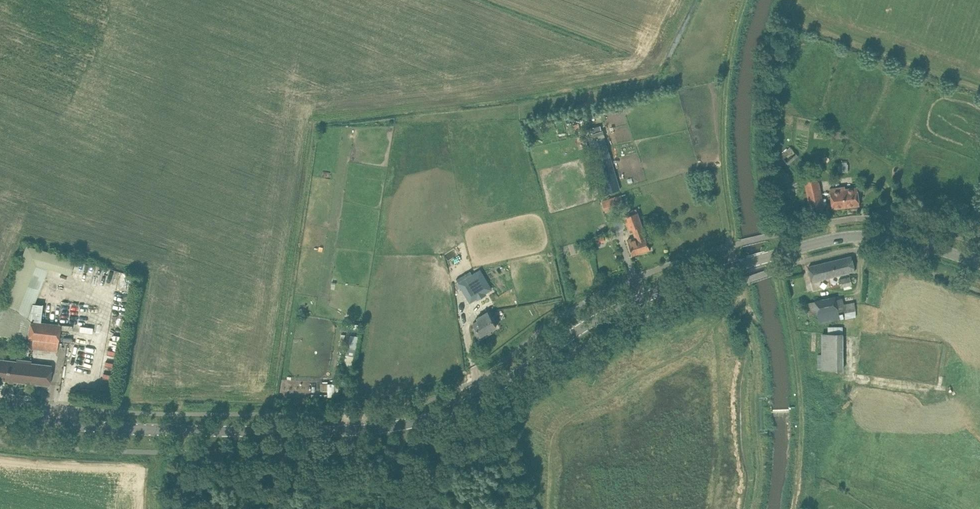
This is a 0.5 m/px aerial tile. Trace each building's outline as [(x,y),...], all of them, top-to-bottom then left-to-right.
[(601,131),(589,135),(606,193),(617,190),(620,189),(604,137),(603,137),(601,131)] [(781,155),(790,164),(800,154),(791,145),(781,155)] [(804,179),(811,212),(824,209),(816,171),(804,173),(805,179),(804,179)] [(845,186),(830,188),(832,208),(859,205),(857,187),(845,189),(845,186)] [(620,195),(608,199),(609,201),(605,202),(608,209),(611,208),(612,210),(624,207),(620,195)] [(640,230),(643,228),(637,209),(631,211),(632,214),(625,216),(631,232),(633,231),(640,229),(640,230)] [(635,237),(628,239),(633,254),(650,249),(643,228),(640,230),(640,229),(633,231),(635,237)] [(0,309),(0,334),(58,342),(60,324),(41,322),(43,305),(33,303),(33,299),(46,266),(70,273),(74,258),(25,245),(0,309)] [(851,257),(809,267),(813,281),(854,271),(851,257)] [(465,273),(456,279),(470,302),(476,298),(477,299),(486,294),(485,293),(481,286),(488,282),(480,270),(472,274),(471,272),(466,275),(465,273)] [(843,287),(844,290),(853,288),(850,276),(838,279),(840,287),(843,287)] [(839,316),(834,295),(806,302),(810,315),(817,314),(819,321),(839,316)] [(476,328),(474,329),(480,339),(489,333),(488,331),(496,326),(487,311),(477,317),(477,318),(472,321),(476,328)] [(671,327),(664,330),(667,337),(674,334),(671,327)] [(821,369),(844,369),(843,332),(821,332),(821,369)] [(49,384),(51,365),(30,362),(30,360),(23,360),(22,362),(1,359),(0,359),(0,379),(49,384)] [(319,389),(320,381),(307,381),(307,389),(319,389)] [(329,383),(329,395),(339,395),(339,383),(329,383)] [(830,383),(829,396),(844,396),(845,383),(830,383)]
